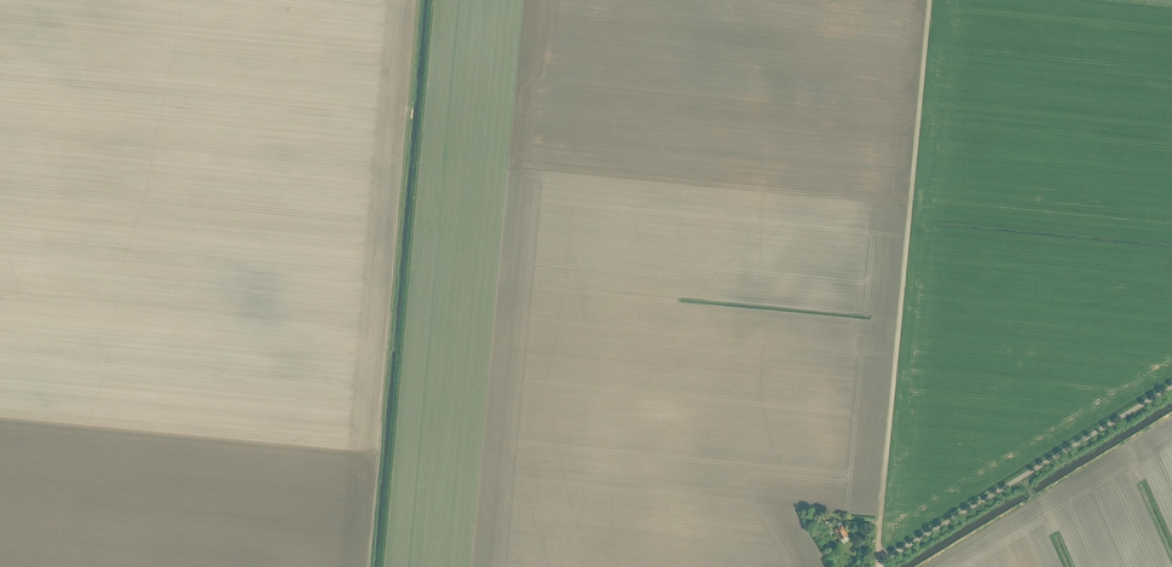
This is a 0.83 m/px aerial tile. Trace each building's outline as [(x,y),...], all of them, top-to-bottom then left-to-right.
[(849,536),(843,526),(841,522),(837,524),(840,528),(835,530),(841,540),(849,536)]
